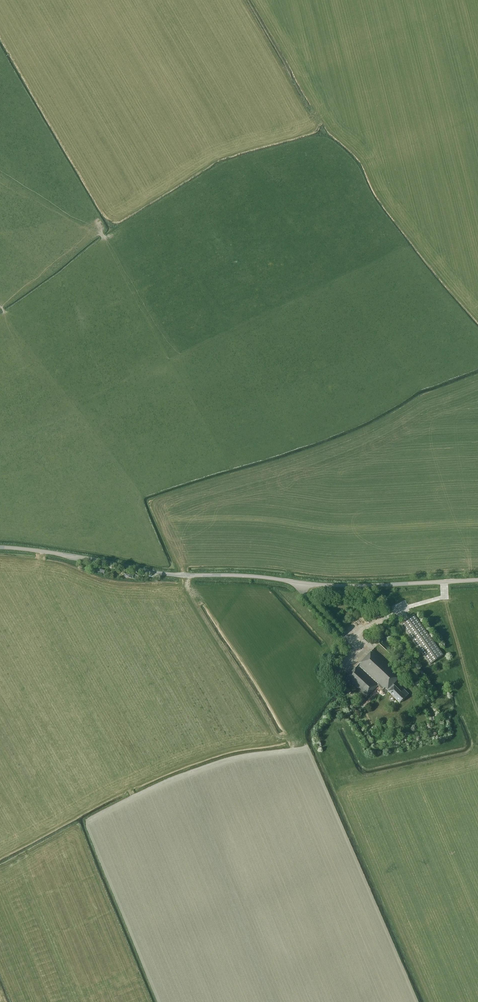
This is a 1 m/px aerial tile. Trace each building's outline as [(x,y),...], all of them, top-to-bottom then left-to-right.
[(414,615),(401,624),(430,664),(443,655),(414,615)] [(401,677),(383,660),(373,649),(345,680),(365,699),(377,686),(382,691),(385,688),(389,691),(388,692),(400,703),(408,695),(403,690),(400,693),(393,685),(401,677)]
